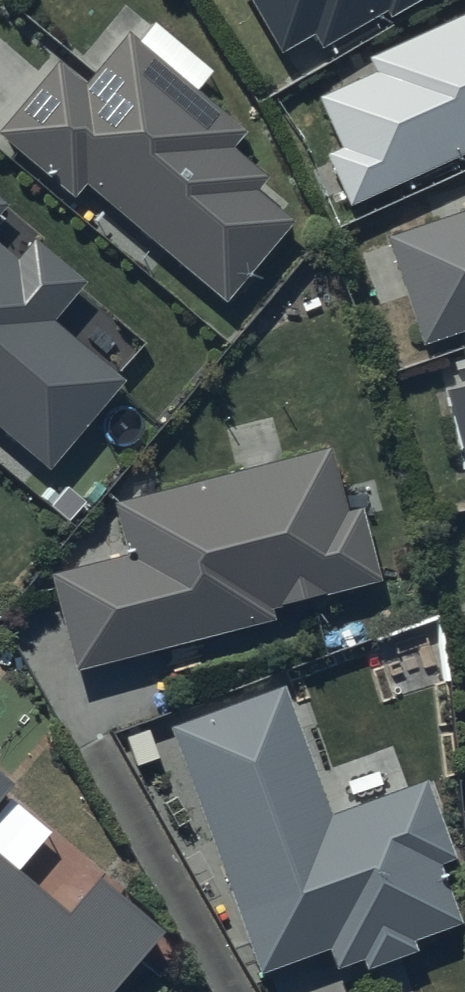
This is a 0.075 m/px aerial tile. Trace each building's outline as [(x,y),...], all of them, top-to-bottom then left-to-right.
[(281,42),(313,24),(320,36),(382,0),(256,0),(281,42)] [(339,56),(346,72),(320,84),(342,132),(327,139),(349,188),(464,137),(464,0),(463,0),(339,56)] [(0,123),(0,132),(70,192),(83,177),(223,297),(292,217),(254,185),(264,174),(228,142),(242,126),(128,28),(84,79),(57,56),(0,123)] [(387,224),(424,330),(464,316),(464,198),(387,224)] [(46,456),(118,369),(49,312),(84,271),(35,231),(18,252),(0,238),(0,419),(46,456)] [(447,379),(464,450),(464,375),(447,379)] [(329,433),(113,490),(127,544),(53,564),(78,657),(274,605),(271,594),(379,565),(360,494),(347,498),(329,433)] [(330,809),(281,678),(169,720),(260,966),(327,941),(333,959),(361,949),(365,959),(416,940),(413,930),(459,913),(438,856),(454,850),(426,774),(330,809)] [(11,768),(0,759),(0,781),(11,768)] [(165,912),(96,856),(66,893),(0,839),(0,991),(99,991),(165,912)]
